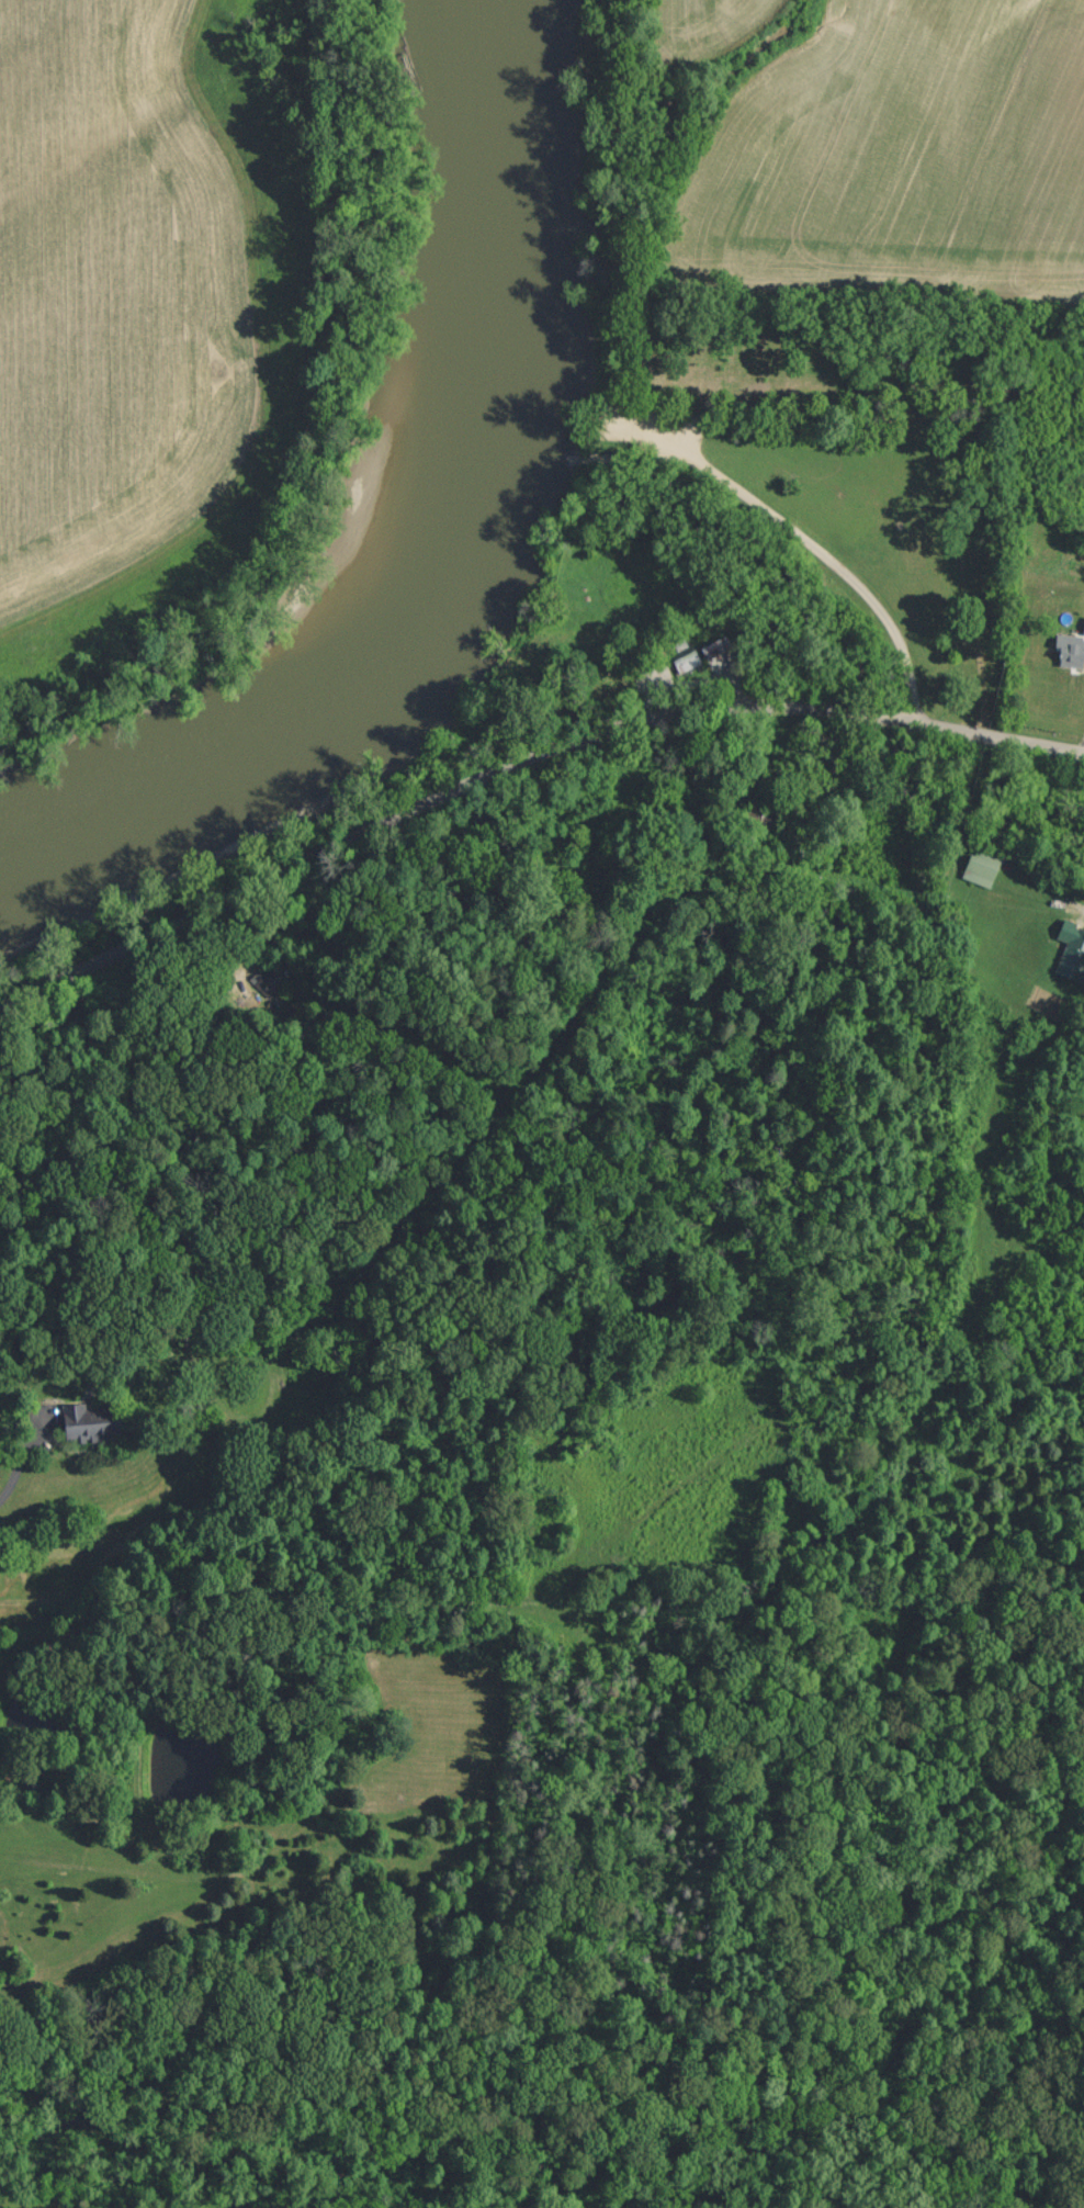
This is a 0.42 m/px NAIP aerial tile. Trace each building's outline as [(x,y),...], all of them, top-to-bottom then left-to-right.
[(1083,666),(1083,626),(1082,634),(1056,632),(1054,647),(1059,647),(1058,664),(1083,666)] [(671,658),(678,673),(700,663),(694,648),(671,658)] [(989,887),(1000,858),(972,848),(961,877),(989,887)] [(1083,982),(1083,980),(1083,929),(1062,920),(1055,937),(1066,941),(1054,971),(1083,982)] [(262,974),(258,969),(248,979),(266,997),(283,980),(270,966),(262,974)] [(84,1409),(84,1403),(62,1404),(64,1442),(120,1440),(118,1408),(84,1409)]
